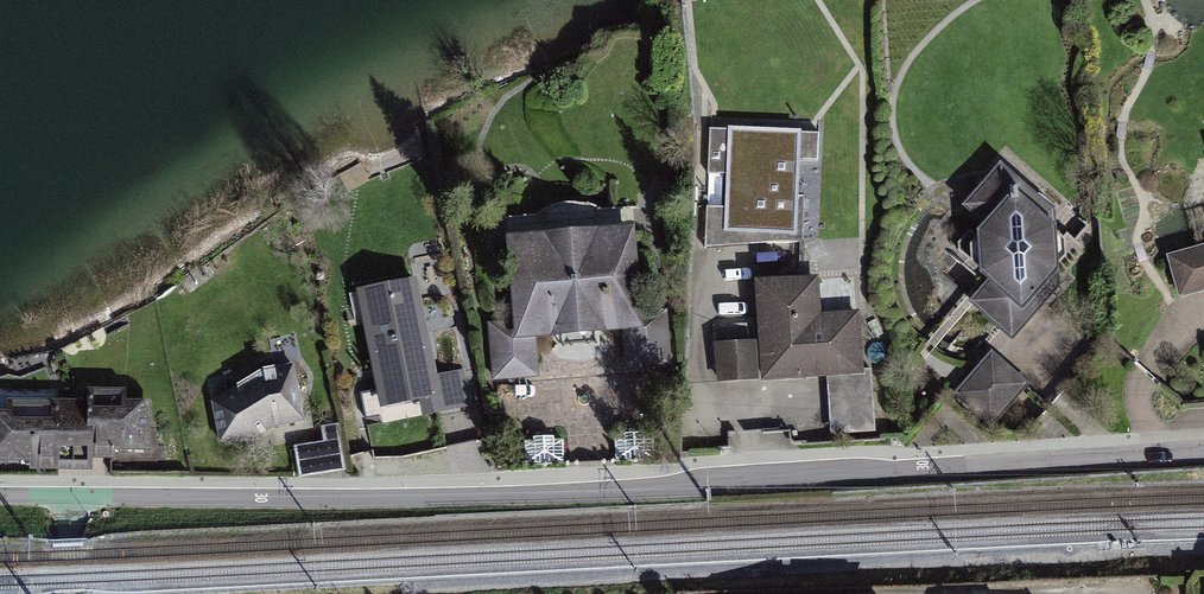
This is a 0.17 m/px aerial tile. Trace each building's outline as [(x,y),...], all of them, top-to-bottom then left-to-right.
[(816,133),(712,129),(707,247),(803,237),(804,195),(797,195),(799,158),(815,159),(816,133)] [(970,303),(1010,340),(1061,286),(1050,275),(1080,242),(997,165),(956,209),(972,224),(947,251),(985,286),(970,303)] [(628,231),(502,242),(509,326),(487,328),(491,382),(535,378),(532,344),(621,336),(624,370),(668,366),(663,315),(636,318),(628,231)] [(1168,254),(1181,298),(1203,291),(1203,243),(1168,254)] [(827,375),(864,372),(864,368),(860,310),(819,312),(817,275),(755,278),(758,341),(715,343),(717,381),(737,380),(827,375)] [(418,276),(358,288),(382,406),(422,397),(425,413),(451,408),(472,404),(465,369),(438,374),(418,276)] [(1009,365),(992,349),(955,389),(993,422),(1029,382),(1009,365)] [(206,380),(216,445),(305,431),(295,366),(206,380)] [(872,368),(864,368),(864,372),(827,375),(829,402),(831,434),(876,431),(872,368)] [(81,403),(81,413),(82,455),(148,454),(147,402),(81,403)] [(0,415),(0,467),(82,466),(82,455),(81,413),(0,415)] [(297,478),(344,472),(339,427),(319,429),(321,446),(293,450),(297,478)] [(655,436),(616,437),(617,459),(655,458),(655,436)] [(564,439),(525,440),(526,463),(565,462),(564,439)]
